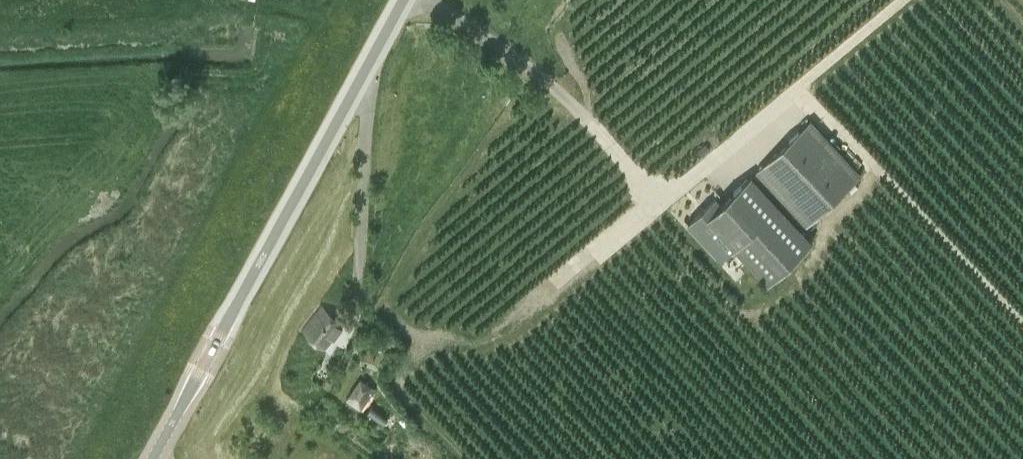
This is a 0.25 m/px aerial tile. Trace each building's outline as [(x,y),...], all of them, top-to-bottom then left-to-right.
[(809,121),(755,172),(805,226),(860,175),(809,121)] [(750,176),(721,203),(716,198),(689,224),(720,258),(733,246),(767,283),(811,242),(750,176)] [(321,306),(301,330),(323,348),(343,324),(337,319),(340,315),(334,311),(332,314),(321,306)] [(345,400),(360,410),(375,388),(359,378),(345,400)] [(378,410),(372,416),(381,423),(387,417),(378,410)]
